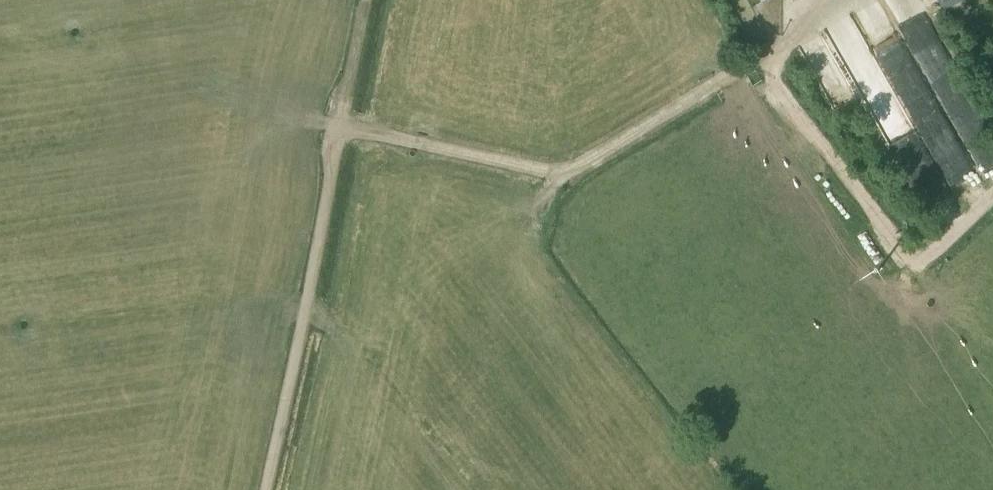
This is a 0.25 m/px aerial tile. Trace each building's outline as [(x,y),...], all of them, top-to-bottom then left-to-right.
[(963,0),(942,0),(946,9),(963,0)] [(861,20),(833,31),(855,85),(883,74),(861,20)] [(949,165),(956,182),(966,178),(959,161),(949,165)]
